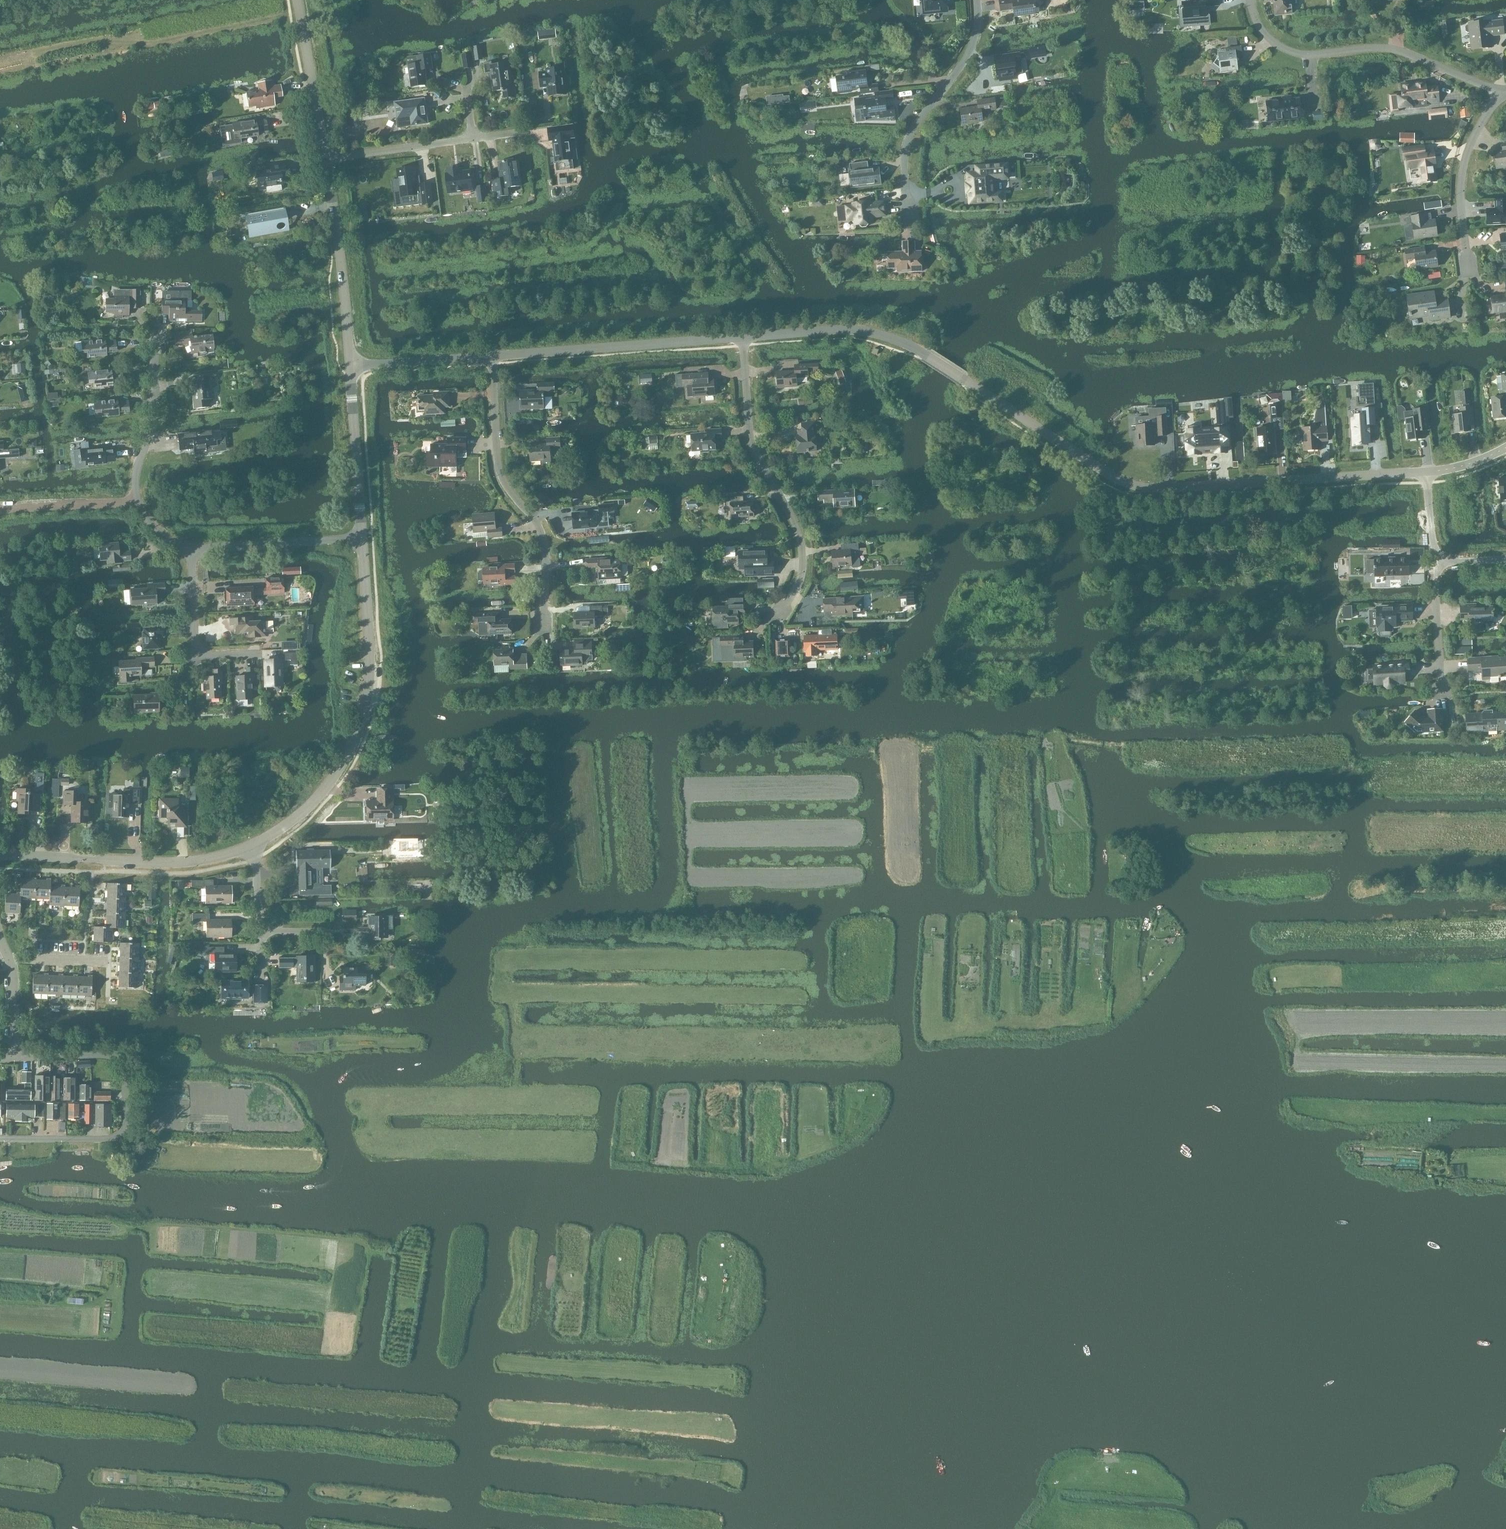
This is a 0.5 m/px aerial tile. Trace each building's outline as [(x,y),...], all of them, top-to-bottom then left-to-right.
[(925,14),(948,11),(947,4),(952,3),(952,0),(923,0),(925,14)] [(1035,0),(1019,0),(1016,0),(1009,0),(999,1),(1001,11),(1014,9),(1015,17),(1036,14),(1035,0)] [(1182,3),(1183,18),(1188,18),(1189,26),(1205,25),(1204,17),(1206,16),(1205,6),(1218,5),(1218,0),(1190,0),(1191,2),(1182,3)] [(1291,0),(1274,0),(1276,15),(1292,13),(1291,0)] [(1504,34),(1502,21),(1488,22),(1469,24),(1472,49),(1491,47),(1490,36),(1504,34)] [(1045,46),(1030,48),(1031,57),(1046,55),(1045,46)] [(1220,73),(1238,71),(1237,63),(1243,62),(1241,46),(1225,49),(1225,50),(1217,51),(1218,57),(1213,64),(1220,69),(1220,73)] [(464,69),(473,68),(471,59),(473,58),(473,53),(462,55),(464,69)] [(1020,53),(995,57),(998,76),(999,81),(1017,78),(1016,73),(1022,72),(1021,61),(1020,53)] [(411,87),(427,85),(425,70),(433,69),(431,54),(418,56),(419,64),(408,65),(411,87)] [(496,65),(495,62),(488,63),(489,72),(491,72),(493,92),(502,90),(502,92),(503,92),(504,99),(516,97),(514,81),(511,81),(509,63),(496,65)] [(566,94),(563,68),(547,70),(548,72),(540,73),(542,87),(549,86),(550,95),(566,94)] [(861,94),(878,92),(877,85),(868,86),(866,71),(844,74),(844,76),(836,77),(838,94),(852,93),(851,89),(861,88),(861,94)] [(272,86),(271,81),(258,83),(259,91),(247,93),(249,107),(256,106),(256,109),(275,106),(273,98),(282,96),(281,85),(272,86)] [(1402,95),(1397,95),(1399,110),(1404,109),(1404,108),(1412,108),(1412,109),(1413,108),(1412,101),(1426,99),(1427,103),(1439,102),(1437,88),(1426,89),(1425,84),(1412,85),(1412,84),(1401,85),(1402,95)] [(866,98),(855,99),(858,121),(866,120),(865,117),(880,115),(880,117),(895,115),(894,107),(886,108),(885,99),(893,98),(892,91),(876,93),(876,99),(867,100),(866,98)] [(783,94),(766,96),(767,105),(790,102),(789,96),(783,97),(783,94)] [(1000,107),(1007,106),(1006,98),(999,99),(1000,107)] [(1304,118),(1302,98),(1267,102),(1268,112),(1271,112),(1272,121),(1304,118)] [(424,99),(395,103),(398,119),(399,127),(412,125),(428,123),(424,99)] [(963,124),(983,122),(981,112),(996,110),(995,99),(978,101),(978,107),(961,110),(963,124)] [(152,104),(141,106),(141,111),(153,108),(161,107),(160,101),(152,102),(152,104)] [(1470,107),(1461,108),(1462,117),(1471,116),(1470,107)] [(1323,112),(1313,113),(1314,120),(1324,119),(1323,112)] [(233,125),(227,126),(230,144),(241,143),(240,139),(258,136),(257,131),(267,129),(265,121),(256,123),(255,120),(233,124),(233,125)] [(1462,120),(1459,127),(1464,130),(1467,123),(1462,120)] [(574,125),(548,128),(550,142),(553,141),(555,162),(556,162),(557,170),(574,168),(573,160),(578,159),(576,141),(571,142),(571,139),(576,139),(574,125)] [(1373,140),(1371,143),(1372,146),(1375,149),(1378,148),(1380,145),(1380,142),(1377,139),(1373,140)] [(1432,152),(1433,151),(1425,152),(1424,146),(1402,149),(1403,159),(1409,158),(1412,180),(1422,178),(1423,183),(1435,181),(1433,162),(1435,162),(1433,151),(1432,152)] [(1505,167),(1505,150),(1494,152),(1496,169),(1505,167)] [(495,197),(511,195),(510,187),(522,186),(518,160),(499,163),(501,179),(493,181),(495,197)] [(868,162),(850,164),(851,171),(850,171),(851,177),(852,187),(881,183),(879,169),(869,170),(868,162)] [(256,171),(259,190),(268,189),(268,193),(282,191),(281,186),(283,185),(281,175),(286,174),(284,163),(270,165),(271,171),(265,171),(265,170),(256,171)] [(974,204),(997,202),(996,193),(991,194),(990,180),(1006,178),(1005,165),(974,168),(975,174),(966,174),(968,200),(973,200),(974,204)] [(399,179),(392,180),(393,192),(400,191),(401,196),(416,194),(418,205),(433,203),(430,183),(421,184),(420,176),(415,177),(414,168),(398,170),(399,179)] [(460,172),(460,168),(447,170),(448,174),(446,174),(449,194),(473,191),(470,171),(460,172)] [(222,172),(212,173),(213,180),(223,178),(222,172)] [(478,203),(487,202),(485,186),(476,187),(478,203)] [(1505,223),(1505,200),(1495,200),(1496,209),(1487,210),(1487,224),(1505,223)] [(851,204),(845,205),(847,222),(854,221),(854,227),(860,226),(862,228),(867,228),(869,225),(874,224),(874,219),(885,218),(883,203),(867,205),(866,202),(851,204)] [(251,215),(248,216),(250,232),(259,230),(259,234),(271,232),(269,224),(285,221),(284,213),(270,215),(270,212),(256,214),(251,215)] [(1426,222),(1425,215),(1412,217),(1406,218),(1407,225),(1412,224),(1415,239),(1437,235),(1435,220),(1426,222)] [(915,252),(915,242),(903,242),(903,252),(888,253),(889,269),(898,268),(898,272),(922,272),(921,252),(915,252)] [(1418,254),(1417,248),(1405,250),(1406,260),(1415,259),(1417,269),(1438,266),(1435,252),(1418,254)] [(1365,256),(1357,256),(1357,266),(1365,266),(1365,256)] [(1505,275),(1505,259),(1494,260),(1495,276),(1505,275)] [(140,308),(140,291),(116,291),(115,292),(115,300),(106,300),(106,313),(115,313),(115,318),(122,318),(122,315),(128,315),(128,308),(140,308)] [(187,293),(187,292),(165,292),(165,300),(162,300),(162,315),(169,315),(169,322),(177,322),(177,319),(187,319),(187,322),(202,322),(202,311),(189,311),(189,309),(188,308),(187,308),(187,299),(189,299),(191,298),(191,296),(191,294),(189,293),(187,293)] [(1434,302),(1433,293),(1408,296),(1410,313),(1409,313),(1410,316),(1412,316),(1412,315),(1419,314),(1419,317),(1430,315),(1430,320),(1449,317),(1447,300),(1434,302)] [(1491,297),(1493,314),(1499,313),(1500,320),(1505,319),(1505,295),(1491,297)] [(190,338),(190,335),(175,337),(176,345),(190,343),(191,354),(198,353),(198,356),(205,355),(205,350),(213,349),(212,336),(190,338)] [(116,349),(115,341),(105,342),(105,339),(82,342),(82,343),(75,343),(76,352),(87,351),(88,358),(107,356),(106,350),(116,349)] [(795,365),(796,371),(777,372),(778,388),(797,387),(796,379),(809,378),(809,372),(819,372),(818,364),(795,365)] [(111,372),(111,369),(88,372),(89,382),(93,381),(94,388),(113,386),(112,380),(122,379),(121,371),(111,372)] [(652,374),(640,375),(641,383),(653,382),(652,374)] [(684,387),(687,386),(688,397),(706,395),(706,401),(714,400),(714,395),(715,395),(714,380),(700,381),(699,374),(683,375),(684,387)] [(212,399),(210,386),(213,386),(212,376),(195,377),(196,385),(189,385),(189,393),(192,393),(194,409),(210,407),(209,399),(212,399)] [(1505,418),(1505,391),(1505,390),(1505,376),(1502,376),(1503,390),(1499,390),(1500,397),(1492,398),(1494,419),(1505,418)] [(538,383),(538,391),(521,392),(522,408),(544,408),(543,393),(556,392),(555,382),(538,383)] [(25,385),(17,387),(19,394),(27,391),(25,385)] [(1469,407),(1469,404),(1470,404),(1469,391),(1459,392),(1460,405),(1462,405),(1463,408),(1460,408),(1461,414),(1453,415),(1455,433),(1467,432),(1467,426),(1474,425),(1472,407),(1469,407)] [(445,414),(445,407),(450,407),(449,392),(436,393),(435,393),(435,396),(419,396),(419,400),(418,401),(419,410),(420,411),(426,411),(426,415),(445,414)] [(1374,396),(1365,397),(1366,405),(1366,403),(1374,403),(1374,405),(1375,404),(1374,396)] [(1234,418),(1232,397),(1223,397),(1224,403),(1225,419),(1229,419),(1234,418)] [(117,402),(117,399),(106,400),(102,401),(94,402),(95,412),(96,418),(119,416),(118,410),(128,409),(127,401),(117,402)] [(1315,417),(1316,427),(1303,428),(1304,451),(1319,450),(1319,441),(1328,441),(1327,427),(1326,403),(1325,403),(1325,401),(1322,403),(1320,405),(1318,408),(1317,410),(1316,412),(1315,414),(1315,417)] [(1215,403),(1217,422),(1225,422),(1225,419),(1224,403),(1215,403)] [(1271,418),(1282,417),(1281,404),(1270,405),(1271,418)] [(1361,444),(1361,443),(1369,443),(1368,425),(1375,424),(1375,408),(1362,409),(1363,421),(1352,422),(1353,444),(1359,443),(1359,444),(1361,444)] [(1157,417),(1136,418),(1137,426),(1138,446),(1154,445),(1154,436),(1158,436),(1167,435),(1166,416),(1165,409),(1157,409),(1157,417)] [(1423,438),(1422,431),(1421,424),(1427,423),(1426,409),(1405,411),(1408,440),(1423,438)] [(236,420),(220,422),(220,429),(237,428),(236,420)] [(798,452),(816,451),(816,443),(817,443),(816,437),(817,437),(816,422),(808,422),(808,423),(802,424),(803,431),(799,432),(799,436),(797,436),(798,452)] [(1188,435),(1187,435),(1188,450),(1189,450),(1189,454),(1201,454),(1201,453),(1215,452),(1215,453),(1217,453),(1217,452),(1225,451),(1225,452),(1227,452),(1227,447),(1227,433),(1226,433),(1225,429),(1199,431),(1199,430),(1198,430),(1198,426),(1188,426),(1188,430),(1188,431),(1188,435)] [(1259,454),(1275,453),(1274,428),(1257,429),(1259,454)] [(710,452),(709,450),(716,450),(715,438),(722,437),(721,429),(707,430),(708,433),(691,435),(693,452),(703,451),(703,453),(710,452)] [(211,430),(178,435),(180,452),(194,450),(195,454),(209,452),(209,454),(226,452),(225,439),(220,439),(219,432),(212,433),(211,430)] [(432,453),(428,453),(428,467),(450,467),(450,473),(457,473),(457,467),(457,450),(466,450),(466,438),(448,438),(448,445),(432,445),(432,453)] [(531,461),(542,460),(542,464),(552,464),(552,460),(551,460),(551,455),(558,455),(559,455),(560,453),(561,448),(560,438),(547,439),(548,445),(530,446),(531,461)] [(74,450),(73,451),(74,469),(76,468),(87,467),(87,466),(105,464),(105,461),(109,461),(109,458),(115,458),(115,456),(114,456),(114,449),(104,450),(104,448),(81,450),(81,451),(75,452),(75,450),(74,450)] [(19,457),(19,449),(4,451),(4,449),(0,450),(0,459),(19,457)] [(856,507),(855,490),(818,492),(818,500),(834,499),(834,508),(856,507)] [(653,500),(659,504),(662,500),(656,495),(653,500)] [(744,502),(743,496),(726,498),(727,506),(731,505),(732,518),(754,516),(753,502),(744,502)] [(574,529),(596,527),(609,526),(608,513),(615,512),(614,504),(599,505),(599,511),(573,513),(574,529)] [(496,529),(495,514),(474,516),(474,524),(475,524),(476,532),(488,531),(489,538),(502,537),(502,528),(496,529)] [(589,537),(590,544),(609,542),(609,536),(589,537)] [(1400,540),(1382,540),(1383,549),(1400,549),(1400,540)] [(119,553),(118,543),(99,545),(100,560),(108,560),(108,564),(123,562),(122,561),(130,560),(130,552),(119,553)] [(866,549),(859,550),(858,543),(841,545),(842,552),(832,552),(833,567),(852,565),(852,566),(854,568),(859,567),(860,566),(860,559),(858,558),(857,556),(859,555),(866,554),(866,549)] [(728,547),(724,547),(724,557),(735,556),(735,546),(728,547)] [(774,574),(774,573),(774,566),(768,566),(767,551),(742,552),(742,567),(743,568),(745,568),(746,574),(747,575),(754,575),(755,574),(762,574),(763,575),(774,574)] [(612,559),(587,560),(587,568),(599,567),(600,579),(600,585),(621,584),(620,578),(622,578),(621,576),(627,576),(628,574),(628,565),(626,563),(621,564),(621,561),(613,561),(612,559)] [(1375,560),(1366,560),(1366,574),(1383,574),(1383,576),(1409,575),(1409,559),(1375,560)] [(483,572),(478,572),(479,581),(484,581),(484,584),(498,583),(499,586),(499,590),(506,589),(506,585),(517,585),(516,576),(510,577),(510,573),(516,572),(515,564),(497,565),(497,568),(483,568),(483,572)] [(301,567),(282,568),(283,576),(301,575),(301,567)] [(666,567),(660,573),(665,577),(670,570),(666,567)] [(267,590),(253,590),(253,587),(226,589),(227,606),(254,605),(253,596),(284,595),(284,591),(283,578),(266,578),(267,590)] [(758,588),(774,588),(774,579),(758,579),(758,588)] [(134,606),(157,604),(156,600),(161,600),(160,590),(165,590),(164,583),(150,584),(150,588),(133,590),(134,606)] [(915,605),(915,590),(900,591),(901,599),(907,599),(908,605),(915,605)] [(865,615),(864,596),(824,599),(825,614),(826,618),(830,621),(833,618),(834,617),(865,615)] [(739,624),(739,616),(745,616),(745,603),(728,604),(728,607),(713,608),(714,622),(728,621),(728,624),(739,624)] [(1472,620),(1472,624),(1475,624),(1475,629),(1477,630),(1480,631),(1484,631),(1485,629),(1486,627),(1486,624),(1493,624),(1492,607),(1476,607),(1476,604),(1460,605),(1461,620),(1472,620)] [(607,606),(603,606),(590,606),(590,612),(575,613),(575,628),(595,627),(595,617),(603,616),(603,611),(607,611),(607,606)] [(1351,606),(1342,606),(1343,619),(1352,619),(1351,606)] [(1412,606),(1377,607),(1377,628),(1378,628),(1378,632),(1381,632),(1381,635),(1382,636),(1391,636),(1392,635),(1392,631),(1395,631),(1395,627),(1396,627),(1396,621),(1413,620),(1412,606)] [(472,623),(479,623),(480,636),(512,634),(511,619),(499,620),(499,613),(472,615),(472,623)] [(252,622),(252,617),(230,618),(230,625),(234,625),(234,632),(235,633),(236,633),(243,633),(243,638),(266,636),(265,630),(264,630),(264,622),(252,622)] [(126,624),(127,626),(121,626),(121,631),(127,631),(127,635),(140,634),(140,623),(126,624)] [(144,649),(159,648),(159,637),(163,636),(162,627),(150,628),(150,629),(144,630),(144,633),(143,633),(144,649)] [(840,636),(859,635),(858,628),(840,629),(840,636)] [(818,635),(805,636),(805,651),(806,651),(806,656),(818,656),(818,650),(837,650),(837,635),(832,635),(832,629),(818,630),(818,635)] [(743,636),(721,637),(721,647),(722,660),(747,659),(747,657),(756,657),(755,650),(754,650),(753,642),(744,642),(743,636)] [(1455,655),(1472,655),(1472,637),(1454,638),(1455,655)] [(576,650),(561,651),(562,666),(583,665),(587,665),(587,663),(589,661),(592,660),(592,655),(592,643),(592,640),(576,641),(576,650)] [(282,650),(297,650),(297,641),(282,642),(282,650)] [(789,641),(785,641),(777,642),(777,656),(785,656),(790,656),(789,641)] [(514,654),(514,647),(502,647),(502,650),(494,650),(495,666),(509,665),(509,669),(528,669),(527,654),(514,654)] [(297,665),(297,653),(284,654),(284,661),(290,660),(291,665),(297,665)] [(131,682),(131,676),(141,675),(141,667),(154,667),(154,658),(136,659),(136,661),(119,662),(120,677),(121,677),(121,683),(131,682)] [(1482,660),(1482,658),(1468,659),(1469,671),(1482,670),(1483,679),(1490,679),(1490,682),(1499,682),(1499,678),(1501,678),(1500,676),(1505,676),(1505,658),(1482,660)] [(266,685),(282,684),(281,660),(265,661),(266,685)] [(1374,669),(1366,669),(1367,682),(1374,682),(1374,685),(1382,685),(1382,686),(1383,687),(1385,689),(1386,689),(1388,689),(1389,688),(1391,687),(1392,684),(1404,683),(1403,676),(1409,676),(1408,661),(1390,662),(1390,664),(1373,666),(1374,669)] [(254,677),(253,668),(246,669),(247,677),(236,677),(237,700),(252,699),(251,686),(260,686),(260,677),(254,677)] [(221,699),(220,684),(222,684),(221,670),(213,670),(214,677),(206,677),(206,683),(203,684),(203,692),(206,692),(207,699),(221,699)] [(134,713),(159,712),(158,700),(164,699),(164,693),(150,693),(150,695),(134,696),(134,713)] [(1443,731),(1442,709),(1428,710),(1428,716),(1422,717),(1415,711),(1405,722),(1417,733),(1443,731)] [(1496,714),(1496,709),(1484,710),(1482,713),(1482,714),(1466,715),(1467,732),(1488,730),(1489,732),(1497,731),(1497,730),(1505,730),(1505,729),(1505,715),(1504,714),(1496,714)] [(189,768),(181,768),(181,778),(189,778),(189,768)] [(61,785),(61,780),(51,779),(50,797),(58,797),(59,785),(61,785)] [(40,812),(41,794),(30,794),(30,793),(29,793),(29,790),(17,789),(16,802),(18,802),(18,814),(28,815),(28,812),(40,812)] [(113,808),(113,816),(128,817),(129,804),(139,805),(140,790),(124,789),(124,793),(110,793),(109,807),(113,808)] [(391,801),(391,789),(377,790),(378,796),(378,802),(366,802),(367,820),(384,820),(393,820),(392,801),(391,801)] [(88,823),(88,803),(77,803),(77,792),(64,792),(64,805),(72,805),(72,823),(88,823)] [(185,826),(186,809),(178,809),(178,801),(161,800),(160,818),(168,818),(168,826),(185,826)] [(307,851),(296,851),(296,869),(299,868),(299,890),(302,889),(302,895),(331,894),(331,885),(322,886),(315,886),(315,868),(322,868),(330,867),(330,850),(313,851),(313,849),(306,849),(307,851)] [(36,899),(36,880),(36,878),(32,878),(32,880),(21,880),(21,892),(21,898),(36,899)] [(50,899),(51,887),(51,881),(51,882),(51,879),(46,878),(46,881),(36,880),(36,899),(50,899)] [(108,898),(126,899),(127,884),(106,883),(105,888),(108,888),(108,898)] [(65,906),(65,888),(65,885),(61,885),(61,887),(51,887),(50,899),(49,905),(65,906)] [(65,888),(65,906),(79,907),(80,886),(75,886),(75,888),(65,888)] [(206,904),(231,904),(231,886),(206,886),(206,904)] [(21,892),(16,892),(16,895),(6,894),(5,912),(20,913),(21,898),(21,892)] [(126,899),(108,898),(105,898),(105,903),(107,903),(107,913),(125,913),(126,899)] [(341,916),(341,923),(355,923),(355,916),(355,910),(341,910),(341,916)] [(125,913),(107,913),(104,913),(104,917),(107,918),(106,927),(113,928),(125,929),(125,913)] [(210,920),(209,914),(193,914),(193,922),(206,922),(206,938),(232,937),(231,920),(210,920)] [(387,938),(387,929),(392,929),(392,918),(369,918),(369,928),(359,929),(359,936),(369,936),(369,938),(387,938)] [(113,928),(106,927),(92,927),(92,932),(94,932),(94,942),(112,943),(113,928)] [(120,958),(138,958),(139,944),(118,943),(118,948),(120,948),(120,958)] [(209,944),(189,944),(189,949),(207,955),(215,955),(215,962),(211,962),(209,964),(209,969),(211,971),(215,971),(215,972),(236,972),(236,954),(224,954),(224,947),(209,947),(209,944)] [(314,981),(314,957),(297,957),(297,959),(280,959),(280,968),(297,967),(297,981),(314,981)] [(395,957),(385,958),(385,966),(395,965),(395,957)] [(138,958),(120,958),(118,958),(118,962),(120,962),(120,972),(138,973),(138,958)] [(340,990),(355,990),(355,986),(365,986),(365,978),(371,978),(371,967),(354,967),(354,968),(343,968),(343,982),(340,982),(340,990)] [(138,973),(120,972),(117,972),(117,977),(119,977),(119,987),(137,988),(138,973)] [(48,994),(49,976),(49,973),(44,973),(44,976),(33,975),(33,994),(48,994)] [(62,995),(63,977),(63,974),(59,974),(58,976),(49,976),(48,994),(62,995)] [(77,995),(78,977),(78,975),(73,974),(73,977),(63,977),(62,995),(77,995)] [(78,977),(77,995),(92,996),(93,975),(88,975),(88,978),(78,977)] [(248,987),(248,981),(221,982),(221,999),(248,998),(248,996),(254,996),(254,1003),(266,1003),(266,986),(254,986),(254,987),(248,987)] [(32,1072),(22,1072),(22,1082),(32,1082),(32,1072)] [(50,1100),(50,1077),(36,1076),(36,1100),(50,1100)] [(59,1100),(63,1100),(63,1101),(77,1101),(77,1092),(77,1078),(63,1078),(63,1079),(59,1079),(59,1077),(51,1076),(51,1101),(59,1101),(59,1100)] [(31,1100),(31,1084),(25,1084),(25,1090),(6,1090),(6,1100),(31,1100)] [(91,1086),(79,1086),(79,1092),(77,1092),(77,1101),(91,1101),(91,1086)] [(110,1101),(111,1092),(94,1092),(94,1101),(110,1101)] [(7,1103),(7,1117),(15,1117),(15,1121),(27,1122),(27,1117),(43,1117),(43,1104),(7,1103)] [(65,1120),(65,1104),(47,1104),(47,1119),(65,1120)] [(93,1124),(93,1104),(69,1104),(69,1119),(79,1119),(79,1116),(85,1116),(85,1124),(93,1124)] [(111,1127),(111,1122),(112,1105),(96,1105),(95,1127),(111,1127)]
